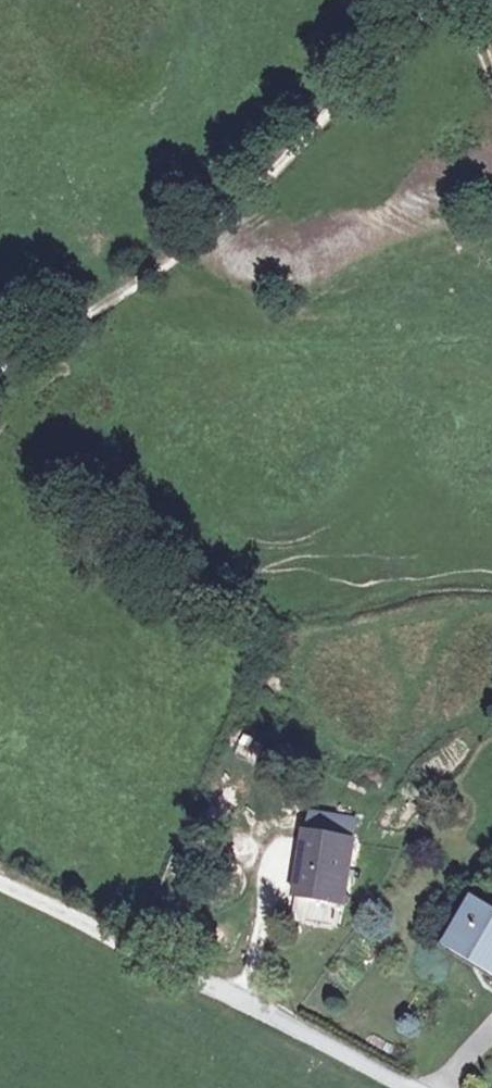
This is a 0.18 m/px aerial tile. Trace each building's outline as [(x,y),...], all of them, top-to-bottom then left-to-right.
[(301,874),(343,887),(360,824),(309,807),(301,833),(310,837),(301,874)] [(477,890),(449,929),(491,960),(491,901),(477,890)]
